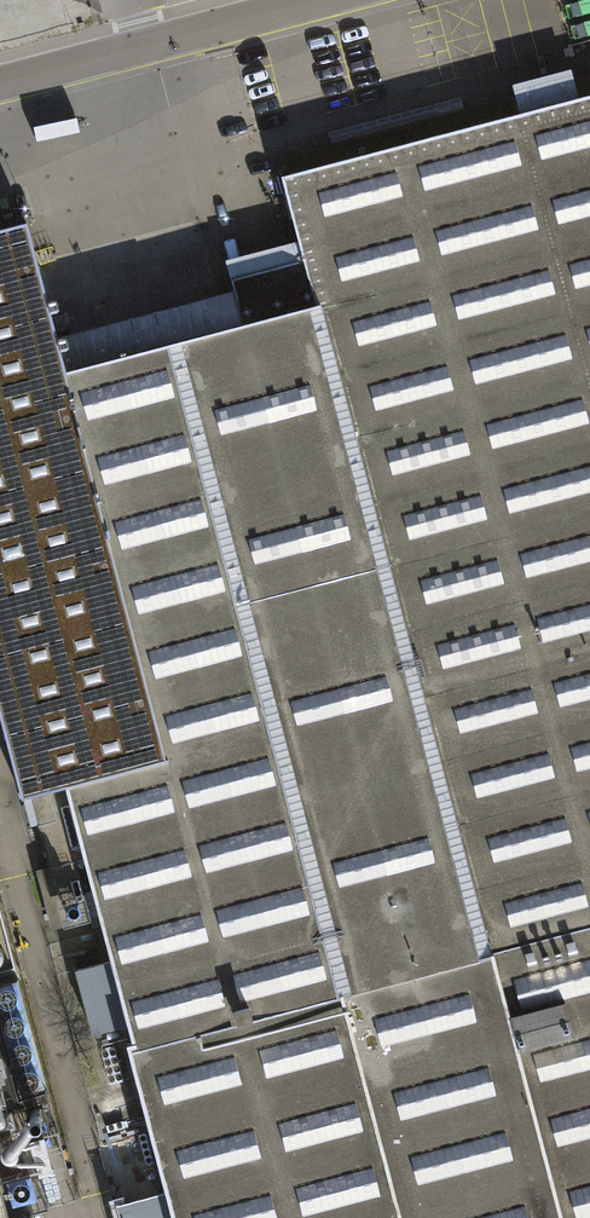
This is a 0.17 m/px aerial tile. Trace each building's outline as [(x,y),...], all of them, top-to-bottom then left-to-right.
[(512,85),(520,114),(549,106),(578,99),(571,70),(542,77),(512,85)] [(578,99),(549,106),(520,114),(281,176),(299,241),(304,260),(316,307),(244,326),(66,373),(167,759),(65,785),(85,859),(111,960),(128,1024),(133,1041),(126,1042),(130,1055),(589,937),(589,96),(578,99)] [(167,759),(66,373),(56,337),(26,223),(0,230),(0,715),(21,797),(34,794),(65,785),(167,759)] [(226,261),(231,279),(304,260),(299,241),(226,261)] [(234,290),(244,326),(316,307),(304,260),(231,279),(234,290)] [(234,290),(56,337),(66,373),(244,326),(234,290)] [(65,785),(34,794),(53,867),(74,862),(85,859),(65,785)] [(74,862),(53,867),(39,871),(54,928),(89,919),(74,862)] [(130,1055),(173,1217),(589,1217),(589,937),(130,1055)] [(128,1024),(111,960),(76,970),(93,1034),(128,1024)] [(0,985),(0,1029),(18,1098),(48,1090),(19,980),(0,985)] [(31,1212),(9,1217),(0,1184),(0,1217),(33,1217),(31,1212)]
